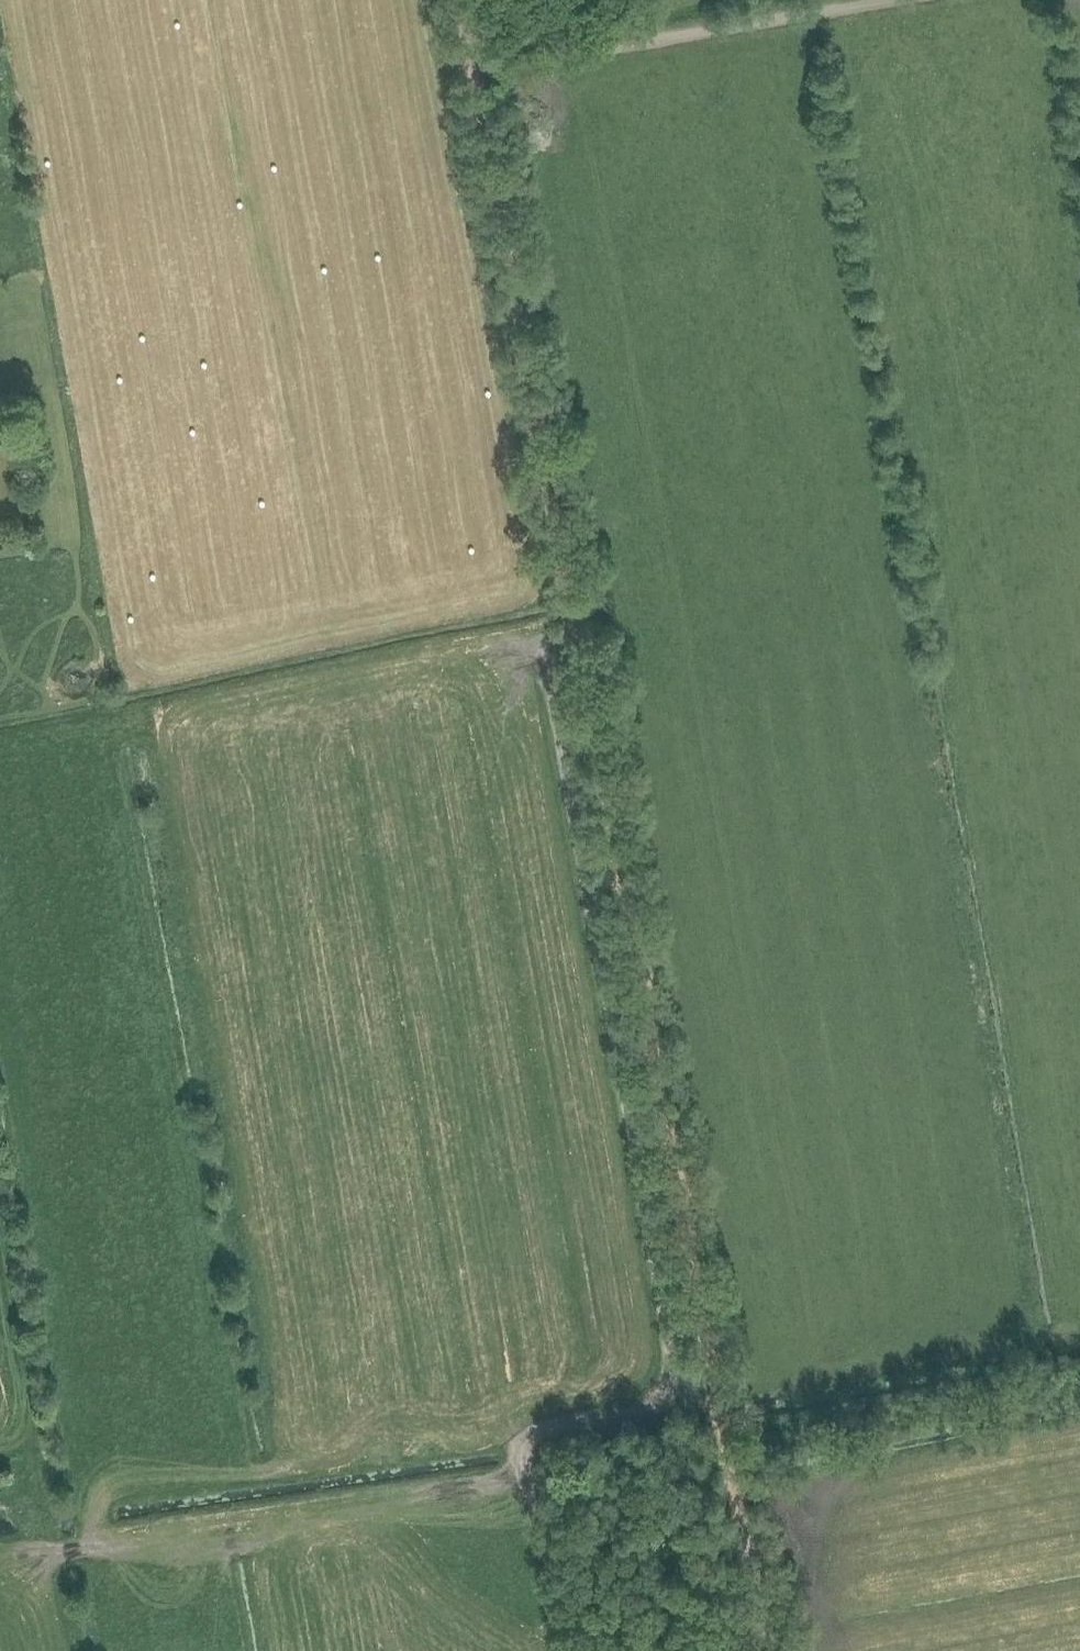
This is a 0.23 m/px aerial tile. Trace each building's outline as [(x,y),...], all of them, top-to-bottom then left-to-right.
[(9,427),(4,393),(0,394),(0,428),(9,427)]
